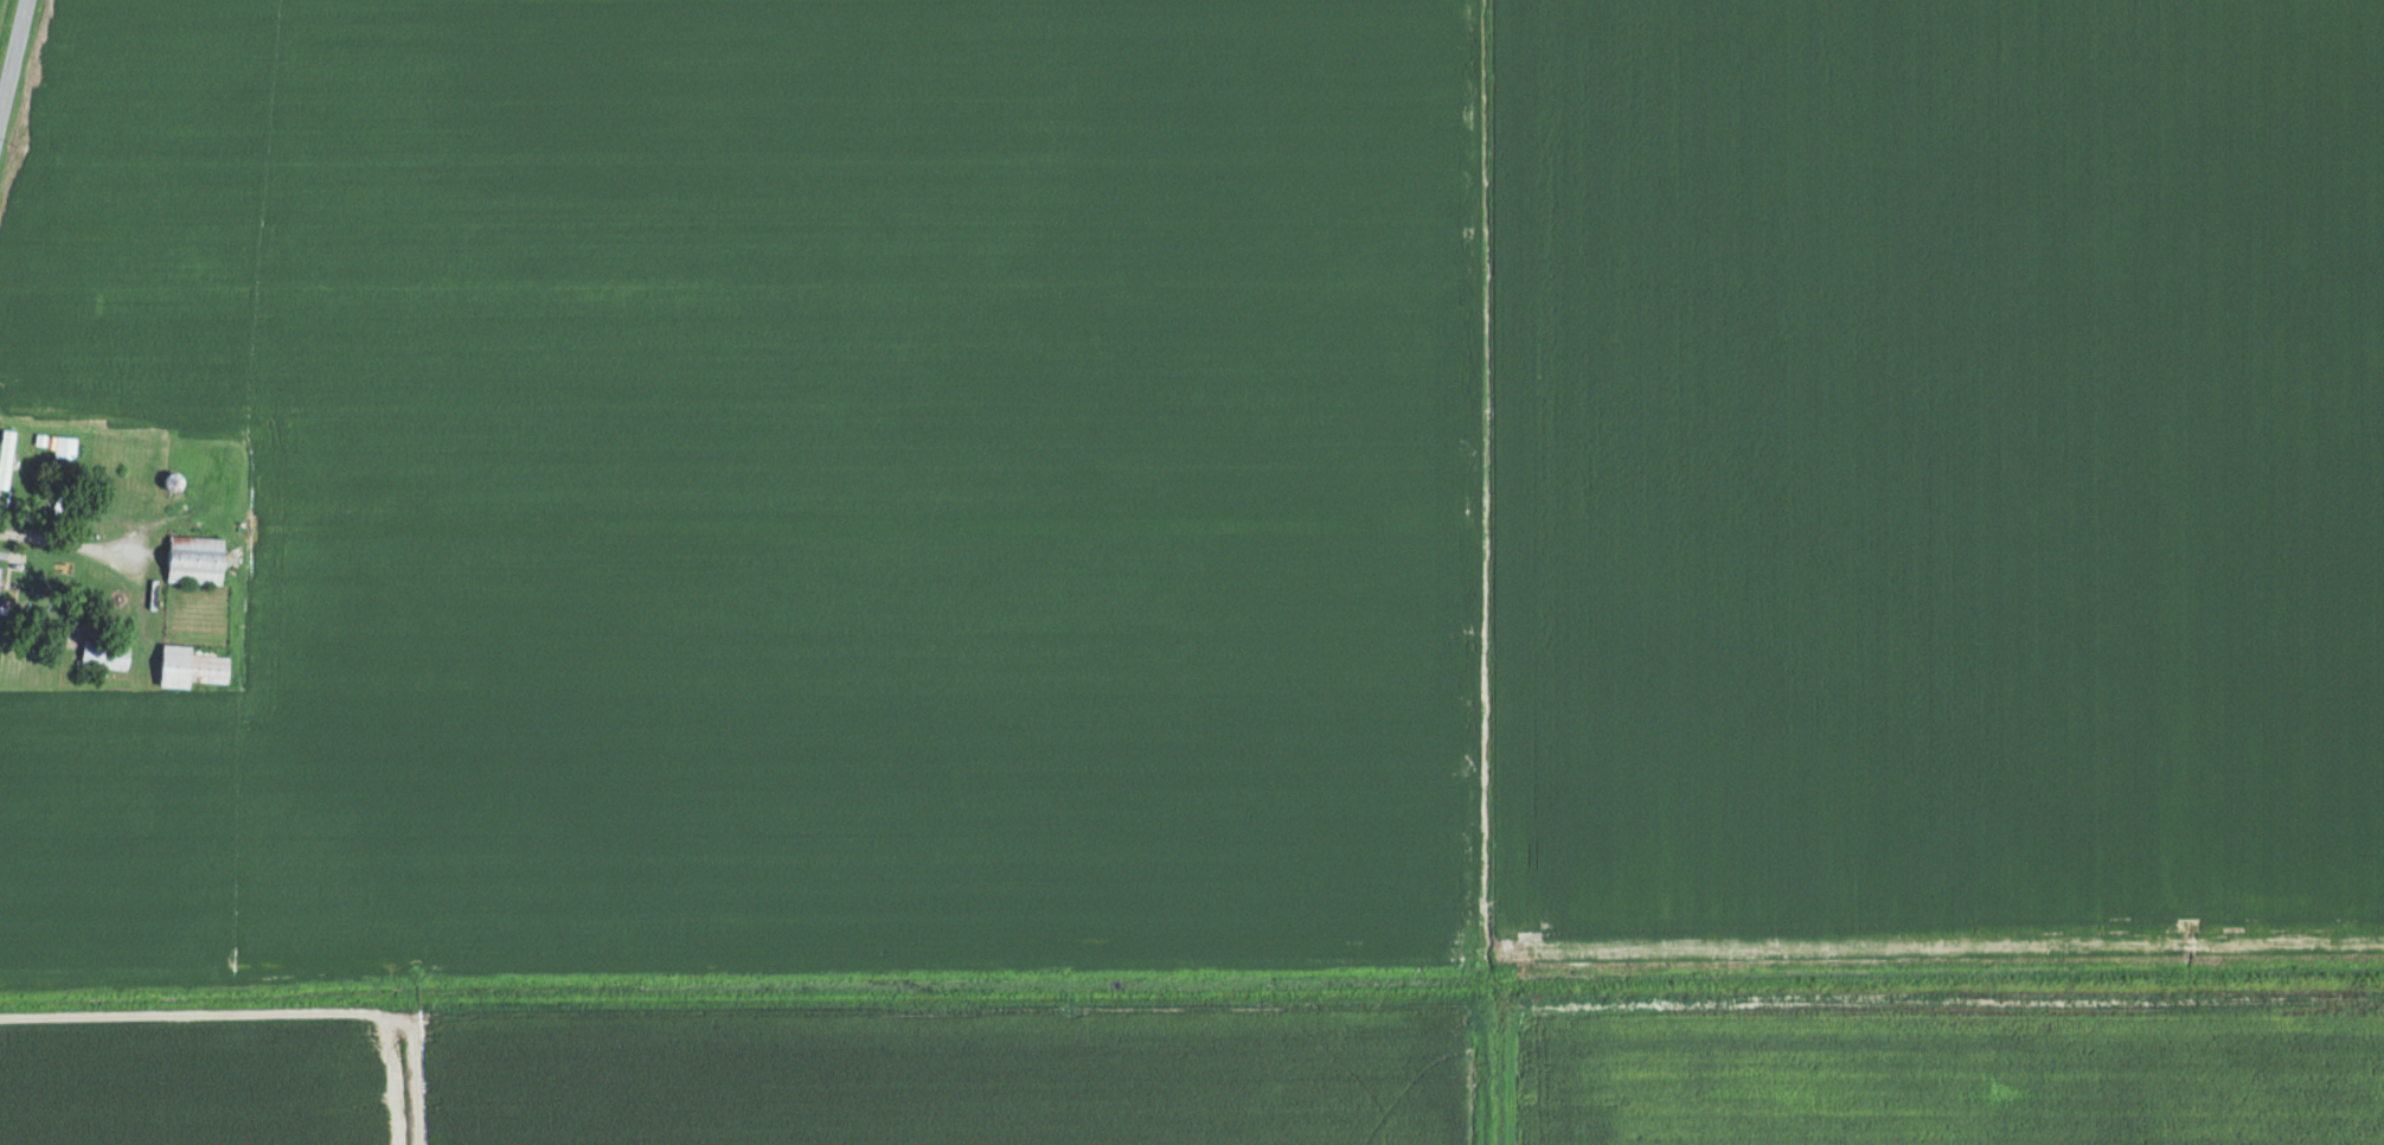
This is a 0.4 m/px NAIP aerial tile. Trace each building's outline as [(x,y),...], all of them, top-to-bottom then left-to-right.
[(10,489),(17,430),(2,428),(0,446),(0,488),(10,489)] [(77,437),(57,435),(55,456),(75,458),(77,437)] [(167,473),(166,488),(181,489),(182,474),(167,473)] [(224,584),(226,537),(171,535),(169,582),(224,584)] [(129,669),(132,643),(84,638),(82,664),(129,669)] [(193,645),(163,644),(161,686),(191,687),(191,681),(229,682),(230,654),(193,653),(193,645)]
